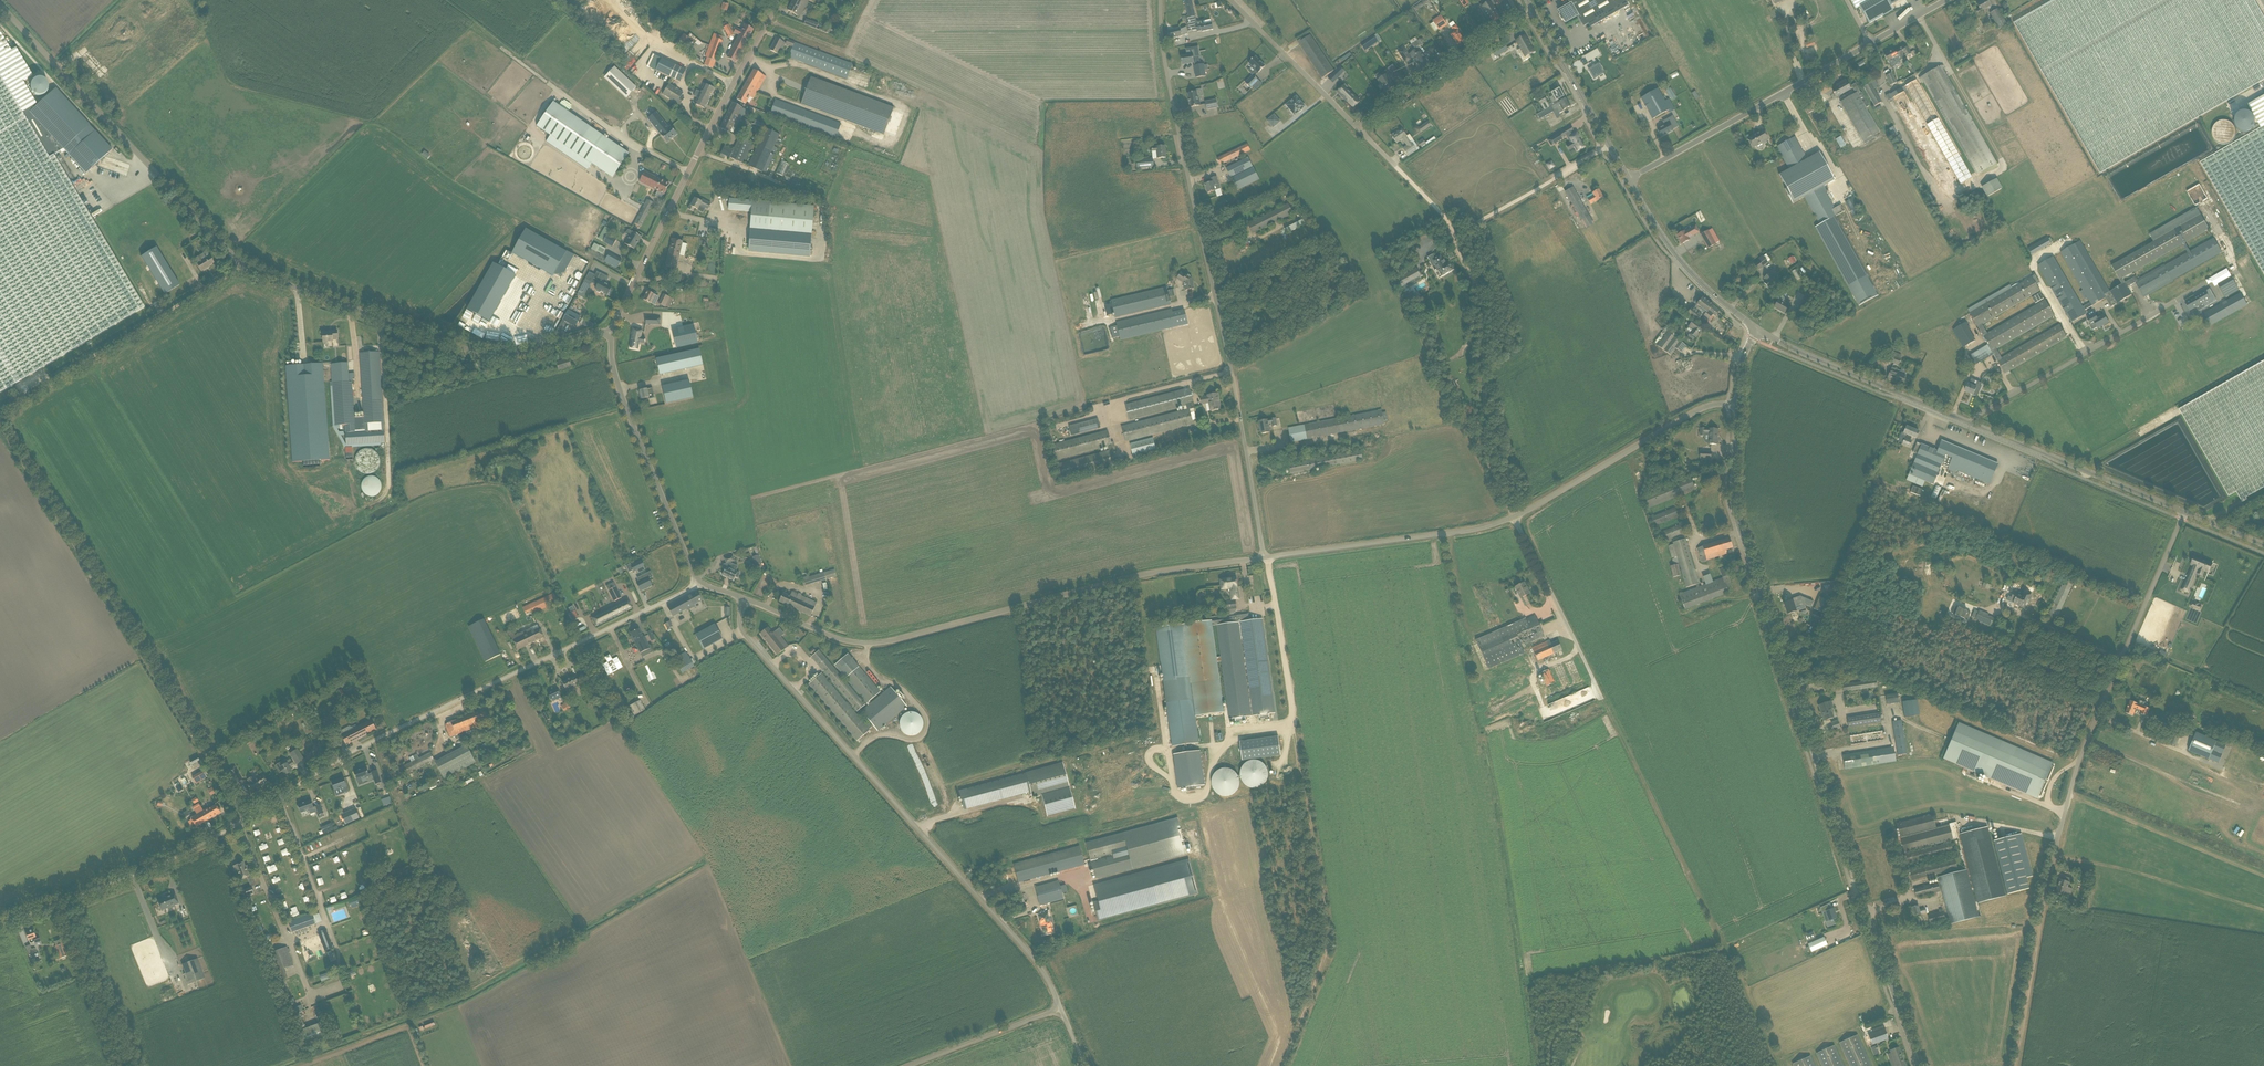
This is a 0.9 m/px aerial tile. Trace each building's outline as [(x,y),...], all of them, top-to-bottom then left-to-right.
[(803,0),(793,0),(788,10),(792,13),(798,17),(807,2),(803,0)] [(1192,17),(1195,16),(1196,16),(1193,3),(1192,0),(1188,0),(1185,1),(1186,5),(1185,5),(1188,18),(1189,18),(1192,17)] [(1480,5),(1484,12),(1487,10),(1490,14),(1487,16),(1488,18),(1489,17),(1493,22),(1499,17),(1496,13),(1497,12),(1493,5),(1495,4),(1496,5),(1502,1),(1501,0),(1487,0),(1486,1),(1480,5)] [(1586,26),(1627,2),(1626,0),(1567,0),(1569,3),(1570,3),(1571,4),(1559,11),(1561,15),(1560,16),(1562,20),(1563,19),(1565,23),(1578,16),(1578,17),(1577,17),(1581,24),(1586,26)] [(1856,8),(1859,6),(1869,24),(1883,16),(1880,11),(1890,6),(1900,0),(1851,0),(1856,8)] [(1985,8),(1990,6),(1987,0),(1983,0),(1977,4),(1979,8),(1976,10),(1979,15),(1983,13),(1982,10),(1985,8)] [(2014,23),(2100,173),(2263,80),(2263,18),(2254,0),(2054,0),(2014,23)] [(727,11),(729,5),(723,3),(721,9),(727,11)] [(1997,9),(1993,12),(1990,13),(1999,29),(2006,25),(1997,9)] [(1801,13),(1794,16),(1797,22),(1804,19),(1801,13)] [(1441,15),(1433,21),(1436,25),(1439,30),(1447,25),(1444,20),(1441,15)] [(1195,16),(1192,17),(1194,31),(1197,30),(1197,32),(1202,31),(1202,32),(1213,29),(1211,20),(1203,21),(1204,25),(1198,26),(1195,17),(1195,16)] [(804,24),(816,29),(818,25),(806,20),(804,24)] [(1453,22),(1449,24),(1451,27),(1454,32),(1450,34),(1456,42),(1455,43),(1456,44),(1457,44),(1457,45),(1464,41),(1461,36),(1457,30),(1458,29),(1455,25),(1453,22)] [(729,25),(724,27),(729,38),(734,35),(729,25)] [(753,29),(749,27),(745,25),(742,31),(737,28),(734,33),(739,36),(727,58),(736,63),(753,29)] [(1185,27),(1167,31),(1169,39),(1187,35),(1185,27)] [(144,307),(53,155),(63,149),(64,149),(69,155),(86,174),(95,165),(97,166),(98,162),(100,161),(102,162),(103,158),(112,150),(95,131),(94,131),(89,126),(89,125),(55,88),(36,106),(22,81),(32,75),(16,48),(11,51),(0,32),(0,392),(144,307)] [(685,33),(676,43),(679,47),(688,37),(685,33)] [(707,58),(704,65),(712,68),(722,41),(721,40),(722,37),(714,33),(705,57),(707,58)] [(1303,40),(1302,38),(1297,41),(1322,79),(1334,71),(1310,35),(1303,40)] [(1374,36),(1366,41),(1371,47),(1378,42),(1374,36)] [(1525,36),(1516,41),(1520,49),(1523,52),(1520,54),(1524,61),(1531,57),(1529,55),(1534,52),(1529,44),(1530,44),(1525,36)] [(1423,44),(1420,39),(1417,40),(1415,37),(1410,41),(1412,44),(1409,46),(1413,51),(1423,44)] [(770,50),(775,52),(779,54),(785,43),(781,41),(776,39),(770,50)] [(787,40),(786,45),(792,48),(794,43),(795,42),(788,40),(787,40)] [(1813,40),(1805,43),(1807,48),(1815,45),(1813,40)] [(1212,42),(1205,44),(1209,61),(1217,59),(1216,57),(1219,56),(1216,44),(1213,45),(1212,42)] [(792,48),(788,58),(846,80),(852,65),(794,43),(792,48)] [(1504,44),(1493,51),(1496,57),(1508,50),(1504,44)] [(1603,46),(1590,53),(1594,59),(1606,52),(1603,46)] [(1907,58),(1906,57),(1911,54),(1907,47),(1905,48),(1903,46),(1900,48),(1899,49),(1894,51),(1893,50),(1884,54),(1890,65),(1895,62),(1893,59),(1899,56),(1900,59),(1901,58),(1902,60),(1905,59),(1907,58)] [(1187,55),(1181,56),(1182,65),(1194,63),(1194,66),(1200,65),(1199,57),(1200,57),(1198,47),(1186,49),(1187,55)] [(1348,57),(1350,60),(1360,54),(1359,50),(1348,57)] [(1428,64),(1425,60),(1421,53),(1415,58),(1422,69),(1428,64)] [(1265,66),(1261,63),(1262,63),(1259,60),(1255,57),(1249,63),(1252,67),(1251,67),(1258,73),(1265,66)] [(657,68),(656,70),(680,82),(686,70),(662,58),(661,60),(657,68)] [(1599,58),(1590,63),(1592,67),(1594,66),(1600,76),(1609,71),(1607,66),(1608,65),(1605,61),(1602,63),(1599,58)] [(1194,66),(1196,78),(1205,76),(1204,70),(1204,66),(1203,64),(1200,65),(1194,66)] [(614,66),(604,78),(626,98),(636,87),(614,66)] [(801,104),(884,135),(894,108),(811,77),(812,73),(796,67),(791,80),(807,86),(801,104)] [(1337,69),(1330,76),(1334,81),(1341,74),(1337,69)] [(737,99),(746,104),(750,97),(753,99),(766,77),(754,70),(737,99)] [(1383,76),(1378,79),(1387,91),(1395,86),(1390,78),(1392,76),(1389,71),(1383,75),(1383,76)] [(1886,76),(1890,86),(1896,83),(1892,74),(1886,76)] [(1245,83),(1251,89),(1259,81),(1253,75),(1245,83)] [(43,79),(40,78),(38,78),(35,79),(33,80),(31,83),(30,85),(30,88),(31,90),(32,93),(34,95),(37,96),(39,96),(42,96),(44,95),(46,93),(48,90),(48,88),(48,85),(47,82),(45,80),(43,79)] [(1833,89),(1834,92),(1837,97),(1850,89),(1845,80),(1837,85),(1838,86),(1833,89)] [(1879,132),(1866,108),(1869,106),(1863,96),(1861,93),(1855,84),(1851,86),(1852,87),(1851,87),(1852,88),(1856,94),(1840,103),(1862,141),(1879,132)] [(1864,87),(1874,107),(1881,103),(1870,84),(1864,87)] [(683,94),(670,85),(663,95),(680,106),(685,100),(682,98),(683,94)] [(702,92),(697,90),(694,96),(699,99),(696,105),(705,109),(714,89),(709,87),(705,85),(702,92)] [(1344,85),(1336,93),(1346,102),(1353,109),(1359,102),(1355,99),(1354,99),(1346,91),(1348,89),(1344,85)] [(1890,93),(1885,96),(1888,101),(1893,99),(1893,98),(1907,90),(1905,86),(1902,88),(1890,94),(1890,93)] [(1551,103),(1553,106),(1566,99),(1566,98),(1564,99),(1563,97),(1564,96),(1559,88),(1555,91),(1551,93),(1556,101),(1551,103)] [(1676,98),(1670,88),(1666,91),(1672,101),(1676,98)] [(1655,90),(1642,98),(1644,101),(1643,102),(1653,119),(1658,117),(1668,111),(1669,113),(1674,110),(1669,99),(1665,101),(1660,92),(1658,89),(1655,90)] [(1196,92),(1188,94),(1189,99),(1188,99),(1189,103),(1190,107),(1200,105),(1199,97),(1198,92),(1196,92)] [(2200,162),(2263,274),(2263,95),(2248,105),(2261,128),(2200,162)] [(1296,96),(1285,105),(1289,109),(1294,115),(1299,111),(1299,112),(1302,110),(1301,109),(1305,106),(1301,102),(1299,99),(1296,96)] [(1544,111),(1550,108),(1545,98),(1539,101),(1544,111)] [(775,99),(770,114),(836,138),(841,124),(775,99)] [(1217,108),(1216,99),(1205,102),(1207,110),(1217,108)] [(1553,106),(1551,107),(1554,111),(1557,110),(1559,114),(1564,111),(1563,110),(1570,106),(1566,99),(1553,106)] [(629,154),(553,102),(536,126),(550,136),(546,142),(588,170),(592,164),(612,178),(629,154)] [(733,103),(726,116),(739,122),(741,119),(738,118),(743,108),(733,103)] [(1426,115),(1418,104),(1412,108),(1419,119),(1426,115)] [(1544,111),(1537,115),(1538,117),(1540,119),(1546,116),(1544,111)] [(649,118),(648,119),(661,135),(663,138),(667,142),(676,134),(670,127),(668,129),(656,113),(649,118)] [(1280,122),(1274,115),(1267,121),(1273,128),(1280,122)] [(737,127),(739,122),(726,116),(720,128),(730,133),(733,126),(737,127)] [(1663,127),(1658,130),(1662,137),(1670,132),(1669,131),(1672,130),(1678,126),(1674,119),(1672,116),(1672,117),(1663,122),(1665,125),(1663,127)] [(2239,136),(2229,118),(2210,127),(2219,146),(2239,136)] [(1428,122),(1421,126),(1424,131),(1430,126),(1428,122)] [(1894,126),(1889,129),(1894,138),(1896,137),(1898,142),(1903,139),(1901,134),(1899,135),(1894,126)] [(765,128),(748,166),(763,172),(780,135),(765,128)] [(1566,129),(1548,140),(1551,145),(1562,139),(1562,137),(1566,135),(1571,143),(1573,148),(1574,147),(1577,151),(1585,147),(1579,138),(1580,137),(1577,132),(1572,135),(1570,132),(1570,131),(1568,133),(1566,129)] [(1395,133),(1391,135),(1397,144),(1402,140),(1407,146),(1403,149),(1408,157),(1413,154),(1416,151),(1419,149),(1417,145),(1414,147),(1410,142),(1413,140),(1410,135),(1407,137),(1405,134),(1402,130),(1396,134),(1395,133)] [(1763,130),(1747,139),(1752,148),(1756,146),(1759,150),(1764,146),(1763,145),(1762,142),(1766,140),(1769,139),(1763,130)] [(733,150),(730,148),(725,146),(721,153),(744,164),(753,144),(739,137),(733,150)] [(1794,137),(1777,147),(1789,170),(1807,160),(1794,137)] [(1217,158),(1220,165),(1250,150),(1247,144),(1217,158)] [(1159,147),(1151,147),(1151,152),(1152,151),(1156,151),(1157,158),(1160,158),(1166,158),(1165,146),(1159,147)] [(1789,170),(1779,175),(1787,189),(1785,190),(1792,204),(1804,197),(1822,187),(1834,180),(1831,175),(1819,153),(1807,160),(1789,170)] [(1226,168),(1231,177),(1253,167),(1248,157),(1226,168)] [(1136,168),(1152,167),(1152,159),(1136,160),(1136,168)] [(1546,164),(1550,170),(1557,166),(1553,160),(1546,164)] [(1239,190),(1259,180),(1253,167),(1233,177),(1239,190)] [(639,182),(664,194),(669,184),(644,172),(639,182)] [(1208,193),(1220,189),(1216,176),(1210,178),(1212,182),(1205,185),(1208,193)] [(1999,179),(1983,187),(1988,197),(2004,190),(1999,179)] [(2203,184),(2189,190),(2198,209),(2208,204),(2207,201),(2210,200),(2203,184)] [(1573,187),(1565,192),(1572,204),(1580,200),(1573,187)] [(1822,187),(1804,197),(1820,225),(1834,217),(1835,216),(1844,211),(1841,205),(1834,209),(1822,187)] [(777,190),(752,189),(744,188),(743,195),(776,197),(777,190)] [(1587,199),(1590,204),(1598,200),(1603,197),(1599,190),(1593,193),(1594,195),(1587,199)] [(700,205),(708,209),(711,204),(702,199),(701,202),(695,198),(693,201),(692,201),(688,209),(693,211),(695,208),(698,210),(700,205)] [(730,198),(729,211),(752,213),(753,200),(730,198)] [(1847,201),(1845,202),(1849,209),(1854,218),(1857,216),(1861,214),(1857,208),(1859,207),(1854,198),(1847,201)] [(653,203),(647,200),(634,223),(641,227),(653,203)] [(750,228),(748,250),(809,256),(814,206),(753,200),(752,213),(750,228)] [(2132,295),(2128,287),(2135,283),(2144,298),(2173,281),(2173,280),(2179,276),(2217,255),(2219,258),(2223,255),(2222,252),(2218,246),(2214,238),(2165,266),(2164,265),(2137,280),(2136,276),(2131,279),(2129,280),(2125,283),(2123,279),(2127,276),(2129,275),(2209,230),(2201,215),(2161,238),(2157,230),(2149,234),(2153,242),(2116,263),(2111,265),(2120,280),(2122,285),(2110,292),(2080,241),(2061,252),(2083,290),(2080,292),(2085,300),(2087,298),(2090,303),(2087,305),(2083,307),(2079,300),(2053,256),(2038,265),(2072,323),(2087,314),(2085,310),(2106,298),(2111,307),(2132,295)] [(1820,225),(1815,227),(1858,304),(1859,306),(1879,295),(1835,216),(1834,217),(1820,225)] [(1285,228),(1287,233),(1306,225),(1304,220),(1285,228)] [(1685,232),(1685,231),(1677,235),(1682,244),(1690,240),(1689,238),(1700,232),(1696,226),(1685,232)] [(567,250),(527,227),(513,252),(554,275),(567,250)] [(605,227),(598,239),(599,239),(613,247),(617,240),(607,235),(610,230),(606,227),(605,227)] [(1701,235),(1708,248),(1715,244),(1708,231),(1701,235)] [(630,237),(625,244),(627,246),(628,247),(630,248),(631,248),(634,249),(641,237),(632,232),(630,237)] [(2047,237),(2040,242),(2044,249),(2051,244),(2050,243),(2048,239),(2047,237)] [(665,266),(676,269),(683,241),(672,239),(665,266)] [(592,249),(597,252),(600,247),(595,243),(592,249)] [(156,247),(141,257),(164,294),(179,285),(156,247)] [(198,262),(196,263),(201,271),(206,268),(206,267),(213,263),(208,256),(208,257),(206,253),(200,257),(200,256),(195,259),(198,262)] [(622,260),(610,253),(605,262),(617,268),(622,260)] [(1432,255),(1428,257),(1430,261),(1432,265),(1435,264),(1438,270),(1442,276),(1453,270),(1449,262),(1446,264),(1444,259),(1443,260),(1440,255),(1435,258),(1432,255)] [(1755,264),(1755,265),(1759,270),(1768,263),(1763,255),(1759,258),(1760,260),(1755,264)] [(582,259),(579,270),(585,272),(588,261),(582,259)] [(493,263),(467,309),(489,322),(515,276),(516,275),(502,268),(493,263)] [(1398,281),(1395,282),(1399,288),(1421,276),(1417,269),(1397,279),(1398,281)] [(574,272),(572,276),(571,275),(567,283),(575,287),(583,274),(579,271),(577,273),(574,272)] [(595,275),(594,278),(600,282),(597,286),(596,290),(607,296),(608,294),(610,293),(611,291),(610,289),(612,287),(605,284),(608,277),(599,273),(597,272),(595,275)] [(1180,273),(1176,279),(1182,282),(1181,282),(1184,284),(1185,290),(1189,290),(1193,289),(1192,281),(1191,278),(1186,274),(1185,276),(1180,273)] [(1766,281),(1764,282),(1766,286),(1767,288),(1768,288),(1769,289),(1773,285),(1777,282),(1772,276),(1770,273),(1764,278),(1766,281)] [(2067,337),(2059,324),(2001,358),(1996,349),(2054,315),(2045,299),(1987,333),(1981,324),(2040,290),(2032,277),(1970,313),(1988,344),(1968,356),(1974,365),(1994,354),(2005,373),(2067,337)] [(2231,277),(2218,285),(2225,298),(2238,291),(2239,290),(2231,277)] [(691,285),(708,287),(708,280),(692,278),(691,285)] [(584,283),(580,290),(586,293),(587,291),(591,283),(586,279),(584,283)] [(534,296),(538,286),(529,282),(525,292),(534,296)] [(565,292),(573,295),(576,289),(567,286),(565,292)] [(1170,305),(1166,287),(1110,300),(1114,317),(1170,305)] [(2185,303),(2189,309),(2190,310),(2197,307),(2199,310),(2217,300),(2210,289),(2185,303)] [(1408,302),(1416,298),(1412,290),(1404,294),(1408,302)] [(654,305),(656,301),(658,297),(647,291),(643,299),(650,303),(654,305)] [(2240,293),(2202,315),(2209,327),(2247,305),(2240,293)] [(665,307),(665,306),(668,308),(673,299),(670,297),(670,298),(663,294),(658,304),(665,307)] [(1806,294),(1801,303),(1802,304),(1799,308),(1804,311),(1807,307),(1808,307),(1813,298),(1806,294)] [(1694,302),(1697,305),(1693,309),(1692,308),(1687,314),(1697,321),(1700,317),(1702,319),(1703,317),(1708,321),(1713,314),(1715,316),(1719,311),(1713,305),(1703,297),(1700,295),(1694,302)] [(1777,303),(1774,307),(1781,311),(1781,312),(1784,313),(1786,310),(1789,306),(1788,306),(1790,303),(1784,299),(1785,298),(1780,295),(1777,300),(1779,300),(1777,303)] [(1171,309),(1116,322),(1117,326),(1110,327),(1113,339),(1119,337),(1120,340),(1187,324),(1184,310),(1172,313),(1171,309)] [(568,310),(562,320),(575,327),(580,317),(568,310)] [(2097,318),(2095,314),(2087,318),(2091,325),(2090,325),(2092,330),(2097,327),(2098,328),(2102,326),(2101,325),(2108,322),(2104,315),(2097,318)] [(1690,333),(1688,336),(1693,340),(1695,337),(1696,338),(1699,333),(1699,334),(1704,328),(1693,320),(1689,326),(1692,329),(1690,333)] [(1975,340),(1965,323),(1953,330),(1963,347),(1975,340)] [(328,325),(324,335),(340,341),(344,330),(328,325)] [(694,326),(672,331),(676,348),(697,343),(694,326)] [(632,334),(630,348),(638,350),(639,342),(640,337),(642,330),(637,329),(637,328),(633,328),(632,333),(632,334)] [(1671,356),(1674,353),(1678,356),(1686,346),(1674,337),(1668,332),(1658,346),(1664,350),(1671,356)] [(655,353),(674,350),(671,336),(668,337),(669,340),(653,343),(655,353)] [(699,348),(656,357),(660,374),(659,374),(703,365),(699,348)] [(332,364),(336,426),(345,425),(346,445),(385,442),(379,352),(360,353),(364,417),(354,418),(352,390),(356,389),(355,384),(352,384),(352,382),(350,382),(349,378),(355,378),(354,373),(348,374),(347,363),(332,364)] [(1894,353),(1893,356),(1890,362),(1898,365),(1900,359),(1901,355),(1894,353)] [(556,362),(559,370),(572,367),(569,358),(556,362)] [(2179,409),(2229,496),(2236,492),(2241,500),(2263,487),(2263,361),(2179,409)] [(303,466),(322,465),(321,460),(330,460),(323,364),(286,367),(293,462),(303,462),(303,466)] [(1903,384),(1905,379),(1906,377),(1903,376),(1904,373),(1892,368),(1891,371),(1888,377),(1891,378),(1894,379),(1893,380),(1903,384)] [(1969,384),(1965,391),(1977,396),(1981,386),(1980,386),(1981,383),(1972,379),(1969,384)] [(689,380),(662,386),(666,404),(693,398),(689,380)] [(640,395),(639,395),(640,398),(641,398),(641,399),(649,398),(649,399),(654,398),(652,388),(645,390),(640,391),(640,395)] [(1190,388),(1184,390),(1124,404),(1129,420),(1186,406),(1187,410),(1121,426),(1125,441),(1188,425),(1193,424),(1190,409),(1195,408),(1190,388)] [(1219,402),(1218,394),(1208,396),(1208,397),(1201,398),(1202,404),(1209,403),(1211,411),(1220,409),(1219,403),(1219,402)] [(1289,429),(1291,442),(1384,424),(1384,421),(1387,420),(1386,412),(1382,413),(1382,411),(1289,429)] [(1100,428),(1098,419),(1069,426),(1071,436),(1100,428)] [(1261,434),(1267,433),(1270,432),(1268,425),(1273,424),(1273,427),(1277,426),(1276,419),(1259,422),(1261,434)] [(1906,426),(1904,434),(1903,435),(1906,436),(1903,444),(1910,446),(1912,441),(1910,441),(1912,437),(1916,438),(1919,431),(1918,431),(1918,430),(1916,429),(1914,430),(1906,426)] [(1708,434),(1708,444),(1717,444),(1716,444),(1717,434),(1718,429),(1701,428),(1700,436),(1705,436),(1705,434),(1708,434)] [(1107,430),(1051,445),(1055,460),(1108,446),(1109,450),(1055,465),(1059,480),(1121,464),(1120,459),(1115,460),(1113,453),(1116,452),(1114,442),(1111,443),(1107,430)] [(2198,472),(2203,473),(2179,434),(2174,438),(2175,440),(2171,442),(2168,442),(2167,446),(2175,447),(2171,449),(2171,453),(2175,454),(2175,456),(2170,459),(2172,460),(2172,461),(2175,462),(2178,466),(2181,466),(2183,469),(2187,470),(2189,473),(2191,471),(2192,472),(2196,473),(2198,472)] [(1156,451),(1153,438),(1130,444),(1133,457),(1156,451)] [(1942,464),(1989,484),(1997,464),(1965,451),(1942,441),(1937,451),(1921,445),(1917,443),(1913,453),(1917,455),(1909,474),(1933,485),(1942,464)] [(358,472),(378,471),(377,449),(357,450),(358,472)] [(382,487),(382,485),(381,483),(380,482),(379,480),(377,479),(375,478),(374,477),(372,477),(370,477),(368,477),(366,478),(364,480),(363,481),(362,483),(361,485),(361,487),(361,489),(362,492),(362,493),(364,495),(365,496),(367,497),(369,498),(371,498),(373,498),(375,497),(377,496),(379,495),(380,493),(381,492),(382,489),(382,487)] [(1911,493),(1921,496),(1923,489),(1912,486),(1911,493)] [(1936,498),(1941,488),(1936,486),(1931,496),(1936,498)] [(1680,506),(1675,508),(1650,518),(1653,526),(1684,514),(1680,506)] [(1660,542),(1685,532),(1691,530),(1687,522),(1657,534),(1660,542)] [(1703,546),(1698,547),(1700,557),(1702,562),(1721,556),(1726,554),(1725,550),(1733,548),(1730,538),(1725,540),(1703,546)] [(1673,543),(1673,545),(1679,564),(1686,588),(1699,584),(1686,539),(1673,543)] [(731,564),(730,563),(729,562),(734,561),(732,556),(724,558),(726,563),(726,564),(723,565),(724,568),(725,569),(722,575),(733,580),(735,577),(737,578),(740,573),(729,569),(731,564)] [(755,566),(761,564),(758,556),(752,558),(755,566)] [(2192,566),(2188,575),(2194,578),(2197,572),(2198,568),(2205,571),(2208,573),(2212,564),(2195,557),(2191,565),(2192,566)] [(634,572),(644,567),(641,561),(631,566),(630,564),(626,566),(629,573),(633,571),(634,572)] [(1681,576),(1678,564),(1670,566),(1673,578),(1681,576)] [(1679,594),(1685,609),(1729,593),(1726,586),(1731,584),(1725,567),(1720,569),(1723,578),(1679,594)] [(834,570),(808,577),(804,579),(806,585),(826,579),(826,578),(836,575),(834,570)] [(640,591),(652,585),(648,579),(652,577),(650,572),(642,576),(643,579),(638,581),(639,582),(637,583),(640,591)] [(1224,580),(1219,580),(1220,586),(1225,585),(1225,588),(1229,588),(1231,599),(1239,598),(1237,587),(1236,578),(1224,580)] [(2185,581),(2182,590),(2186,592),(2186,591),(2188,592),(2192,584),(2185,581)] [(608,591),(614,602),(621,598),(616,587),(613,583),(606,587),(608,591)] [(1529,594),(1524,583),(1515,587),(1521,598),(1529,594)] [(2020,596),(2013,593),(2011,598),(2014,599),(2013,602),(2018,605),(2023,608),(2026,601),(2029,602),(2031,596),(2030,596),(2032,593),(2025,589),(2021,597),(2020,596)] [(668,608),(670,612),(673,617),(686,609),(687,611),(695,606),(695,605),(702,601),(697,591),(668,608)] [(779,602),(810,616),(813,611),(817,603),(793,591),(791,595),(783,592),(781,597),(779,602)] [(529,606),(523,608),(526,614),(532,611),(533,613),(540,610),(558,601),(554,594),(529,606)] [(1791,601),(1784,603),(1788,614),(1793,612),(1796,611),(1794,606),(1802,603),(1804,603),(1806,598),(1800,597),(1796,598),(1790,600),(1791,601)] [(1814,610),(1812,615),(1822,619),(1824,614),(1825,614),(1828,606),(1829,606),(1831,602),(1827,601),(1827,600),(1819,597),(1814,610)] [(627,600),(591,617),(596,626),(631,608),(627,600)] [(1237,610),(1235,600),(1226,601),(1228,615),(1233,615),(1237,610)] [(1975,619),(1975,620),(1984,624),(1991,627),(1994,618),(1987,616),(1988,614),(1979,610),(1978,612),(1974,610),(1971,617),(1975,619)] [(1248,614),(1236,615),(1236,618),(1156,628),(1163,688),(1164,688),(1165,695),(1162,695),(1163,701),(1165,701),(1172,747),(1185,745),(1187,745),(1199,743),(1196,716),(1224,712),(1218,662),(1221,662),(1229,719),(1235,718),(1235,722),(1246,720),(1245,717),(1258,715),(1259,719),(1270,718),(1270,714),(1275,713),(1263,619),(1249,620),(1248,614)] [(1488,668),(1515,656),(1524,652),(1522,647),(1544,636),(1535,615),(1476,642),(1488,668)] [(486,619),(469,626),(484,662),(501,655),(486,619)] [(715,625),(696,635),(703,649),(723,639),(715,625)] [(777,655),(788,646),(776,631),(772,633),(768,627),(760,634),(777,655)] [(543,638),(541,633),(540,629),(533,633),(531,629),(523,633),(512,638),(515,645),(517,650),(543,638)] [(630,633),(632,636),(630,637),(633,642),(634,641),(640,653),(645,651),(650,648),(644,636),(643,637),(639,629),(630,633)] [(1562,650),(1558,641),(1551,644),(1550,640),(1546,642),(1532,648),(1534,651),(1538,661),(1557,652),(1562,650)] [(686,652),(674,658),(682,673),(694,667),(686,652)] [(848,654),(834,666),(845,679),(859,667),(848,654)] [(869,664),(849,682),(874,711),(894,694),(869,664)] [(1551,669),(1542,671),(1546,686),(1555,684),(1551,669)] [(2200,679),(2190,674),(2186,685),(2196,689),(2200,679)] [(578,684),(575,676),(562,682),(565,690),(566,689),(567,692),(574,689),(573,686),(578,684)] [(1877,688),(1877,681),(1843,685),(1843,692),(1877,688)] [(1591,687),(1554,701),(1557,707),(1560,706),(1561,709),(1565,707),(1565,709),(1595,698),(1591,687)] [(547,692),(551,700),(552,699),(553,702),(561,698),(562,700),(566,698),(564,695),(560,697),(557,689),(553,691),(553,690),(547,692)] [(1887,704),(1899,703),(1898,694),(1886,695),(1887,704)] [(630,706),(634,715),(645,710),(640,700),(630,706)] [(2146,703),(2139,700),(2138,704),(2130,701),(2125,713),(2133,716),(2136,708),(2142,711),(2141,714),(2147,716),(2150,709),(2145,706),(2146,703)] [(569,701),(561,706),(563,710),(571,705),(569,701)] [(1832,701),(1819,706),(1820,711),(1822,711),(1825,720),(1834,717),(1830,708),(1834,706),(1832,701)] [(1906,717),(1914,716),(1912,701),(1903,702),(1906,717)] [(296,705),(293,707),(298,715),(301,713),(296,705)] [(445,724),(447,729),(450,737),(480,725),(478,722),(488,718),(486,714),(484,709),(445,724)] [(899,717),(906,737),(925,731),(918,711),(899,717)] [(546,721),(550,718),(546,712),(542,714),(546,721)] [(1849,727),(1882,723),(1881,714),(1848,718),(1849,727)] [(1834,730),(1841,728),(1838,720),(1832,722),(1834,730)] [(1898,755),(1906,754),(1907,754),(1902,720),(1893,722),(1898,755)] [(342,735),(342,736),(344,740),(346,744),(346,745),(376,730),(373,725),(371,721),(363,725),(356,729),(354,729),(342,735)] [(1960,723),(1945,759),(2037,799),(2038,797),(2041,798),(2047,783),(2044,782),(2045,779),(2048,781),(2054,767),(2051,766),(2052,762),(1960,723)] [(2183,727),(2181,727),(2173,723),(2165,742),(2176,746),(2183,727)] [(1884,731),(1851,735),(1852,743),(1885,740),(1884,731)] [(2209,760),(2209,759),(2219,763),(2226,745),(2217,741),(2196,733),(2189,751),(2209,760)] [(1278,737),(1240,742),(1242,761),(1281,756),(1278,737)] [(1186,753),(1173,754),(1178,789),(1188,788),(1188,791),(1195,791),(1194,787),(1205,785),(1200,751),(1188,752),(1187,745),(1185,745),(1186,753)] [(1845,769),(1850,768),(1896,761),(1894,747),(1849,754),(1849,753),(1847,753),(1845,754),(1845,755),(1842,755),(1845,769)] [(459,749),(443,758),(452,775),(468,767),(459,749)] [(299,751),(292,756),(296,763),(304,758),(299,751)] [(294,765),(292,761),(290,759),(286,762),(285,760),(275,766),(280,774),(283,772),(285,775),(292,771),(290,768),(294,765)] [(1047,817),(1075,809),(1063,763),(959,791),(964,809),(1030,791),(1032,797),(1042,795),(1047,817)] [(235,766),(229,770),(238,783),(243,780),(238,774),(239,773),(235,766)] [(372,775),(369,776),(366,768),(354,772),(357,781),(361,779),(363,783),(368,781),(368,782),(374,780),(376,784),(381,783),(376,770),(371,772),(372,775)] [(1216,796),(1239,793),(1236,768),(1213,770),(1216,796)] [(196,784),(204,780),(200,773),(192,777),(196,784)] [(254,780),(252,777),(247,780),(249,783),(245,785),(251,794),(257,790),(268,783),(263,775),(254,780)] [(332,782),(334,788),(335,790),(342,788),(343,793),(348,791),(346,786),(343,778),(332,782)] [(390,797),(382,800),(384,806),(392,803),(390,797)] [(309,811),(308,810),(313,808),(310,800),(297,805),(298,806),(297,806),(298,810),(299,810),(300,812),(305,811),(305,812),(309,811)] [(194,824),(196,827),(221,813),(216,805),(211,807),(209,809),(208,808),(203,811),(201,806),(200,806),(197,808),(194,810),(197,814),(191,818),(192,819),(189,821),(191,826),(194,824)] [(359,818),(355,809),(341,815),(346,825),(359,818)] [(2006,896),(1987,826),(1960,834),(1956,822),(1949,824),(1936,827),(1932,814),(1897,823),(1904,852),(1905,852),(1905,853),(1958,839),(1966,869),(1937,877),(1950,925),(1980,916),(1977,904),(2006,896)] [(1185,845),(1178,818),(1123,833),(1086,843),(1095,879),(1132,869),(1187,854),(1186,850),(1185,845)] [(262,827),(253,831),(255,836),(264,833),(262,827)] [(2032,876),(2021,834),(1993,841),(2007,894),(2029,889),(2026,878),(2032,876)] [(1950,843),(1905,855),(1907,863),(1952,852),(1950,843)] [(1085,865),(1080,846),(1013,864),(1018,882),(1085,865)] [(1092,902),(1097,921),(1198,894),(1189,859),(1093,885),(1097,901),(1092,902)] [(1954,860),(1909,872),(1912,880),(1957,869),(1954,860)] [(233,866),(235,871),(237,870),(241,879),(251,875),(249,868),(247,869),(244,862),(233,866)] [(274,866),(267,868),(270,875),(276,873),(274,866)] [(2068,887),(2069,882),(2061,879),(2056,893),(2070,897),(2072,889),(2068,887)] [(1066,885),(1060,886),(1058,881),(1035,887),(1040,906),(1063,899),(1062,894),(1068,892),(1066,885)] [(1940,892),(1937,883),(1914,889),(1916,898),(1940,892)] [(254,894),(252,887),(245,889),(247,896),(254,894)] [(161,910),(179,903),(174,893),(165,897),(165,898),(157,901),(161,910)] [(358,899),(349,901),(351,908),(360,906),(358,899)] [(1919,910),(1918,905),(1911,907),(1913,916),(1926,913),(1925,908),(1919,910)] [(1829,921),(1826,922),(1827,927),(1836,924),(1834,919),(1837,918),(1833,909),(1828,910),(1826,911),(1829,921)] [(1943,912),(1928,916),(1929,922),(1944,918),(1943,912)] [(316,924),(312,913),(288,922),(292,932),(316,924)] [(1043,934),(1048,933),(1052,932),(1050,923),(1052,922),(1051,917),(1048,917),(1047,913),(1038,915),(1043,934)] [(325,951),(334,947),(333,945),(332,945),(326,929),(318,932),(325,951)] [(26,932),(25,932),(27,938),(28,940),(30,944),(34,942),(35,943),(41,941),(40,938),(39,938),(38,936),(35,937),(33,930),(29,931),(29,930),(26,931),(26,932)] [(1824,937),(1808,944),(1811,952),(1827,945),(1824,937)] [(60,958),(61,958),(67,956),(62,943),(56,946),(60,958)] [(36,952),(35,948),(31,949),(30,945),(26,947),(30,960),(32,964),(36,963),(36,962),(40,961),(38,957),(34,958),(33,954),(36,952)] [(275,973),(293,966),(288,953),(290,952),(289,949),(287,949),(287,947),(268,954),(275,973)] [(328,952),(330,963),(336,962),(334,951),(328,952)] [(185,973),(183,974),(188,985),(205,978),(197,958),(182,964),(185,973)] [(321,981),(330,979),(329,973),(320,975),(321,981)] [(301,1005),(288,1010),(290,1015),(303,1010),(301,1005)] [(299,1032),(306,1049),(326,1040),(320,1024),(299,1032)] [(1868,1035),(1872,1045),(1889,1039),(1885,1029),(1868,1035)] [(1857,1035),(1840,1043),(1850,1065),(1871,1065),(1857,1035)] [(1834,1045),(1816,1053),(1822,1065),(1843,1065),(1834,1045)] [(1890,1050),(1892,1058),(1889,1059),(1892,1065),(1906,1065),(1899,1047),(1890,1050)] [(1810,1056),(1793,1064),(1794,1065),(1815,1065),(1810,1056)]
